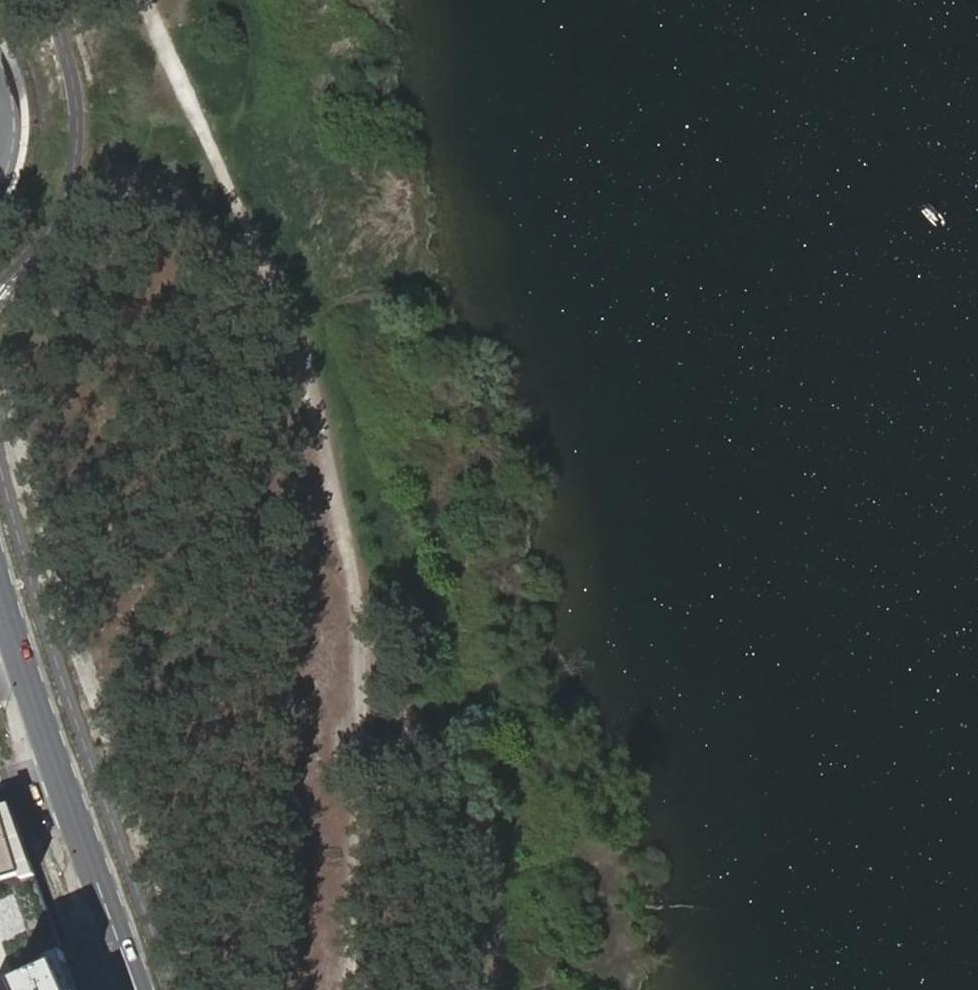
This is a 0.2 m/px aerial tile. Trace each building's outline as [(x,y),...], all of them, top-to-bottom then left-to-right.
[(0,812),(0,879),(21,872),(3,811),(0,812)] [(62,952),(20,972),(25,989),(76,989),(62,952)]
